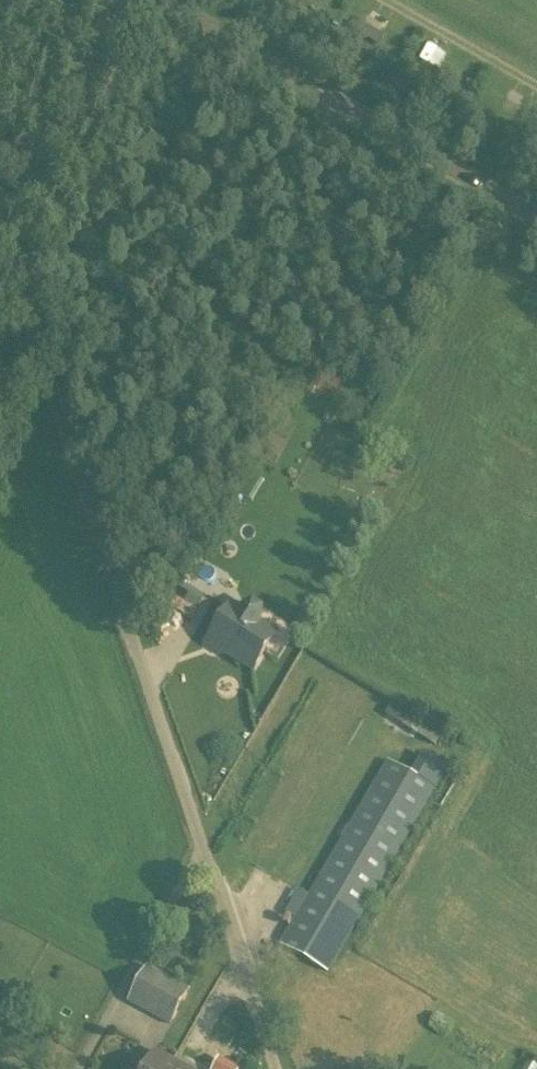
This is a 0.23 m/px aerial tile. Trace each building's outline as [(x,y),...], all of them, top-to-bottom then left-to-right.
[(223,608),(202,643),(252,672),(272,636),(253,625),(257,618),(257,607),(247,602),(238,607),(234,614),(223,608)] [(246,723),(258,700),(250,696),(238,719),(246,723)] [(328,974),(446,772),(421,757),(410,776),(386,762),(280,946),(328,974)] [(171,1027),(190,991),(147,967),(127,1003),(171,1027)] [(242,1045),(230,1041),(221,1067),(227,1068),(234,1068),(242,1045)] [(154,1052),(145,1068),(184,1068),(154,1052)]
